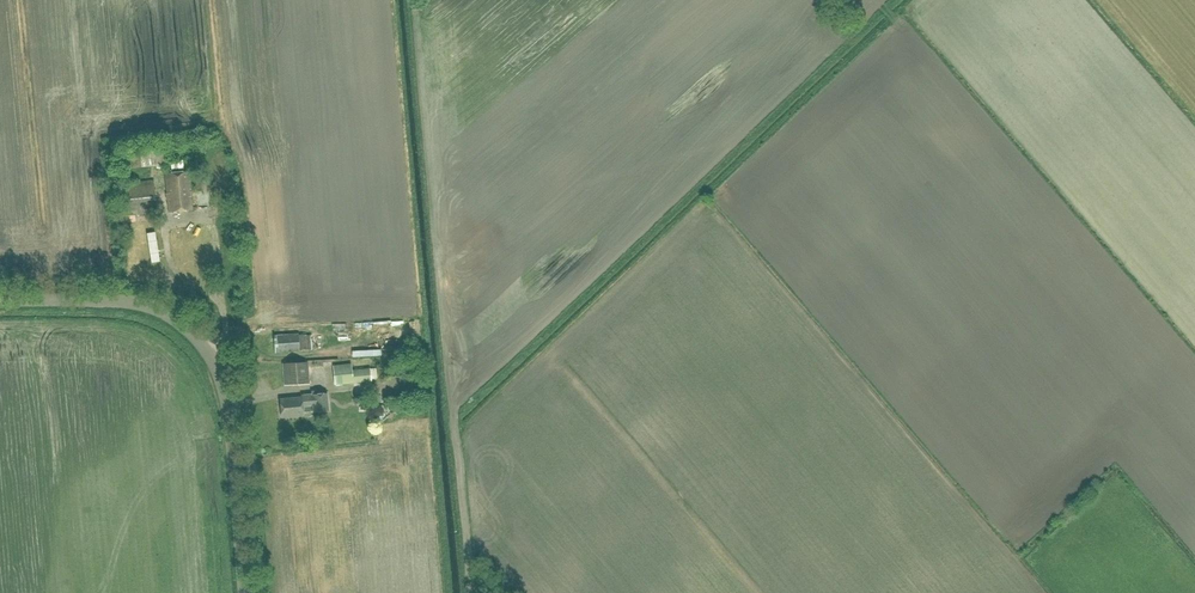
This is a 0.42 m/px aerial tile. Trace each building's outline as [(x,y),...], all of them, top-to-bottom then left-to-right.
[(183,164),(183,155),(171,156),(171,165),(183,164)] [(168,212),(192,210),(189,171),(165,174),(168,212)] [(120,229),(157,226),(157,219),(149,220),(149,221),(137,222),(136,216),(156,214),(153,181),(120,183),(122,216),(119,216),(120,229)] [(144,228),(144,238),(156,237),(155,228),(144,228)] [(299,350),(312,349),(311,334),(298,335),(298,334),(274,335),(275,353),(299,352),(299,350)] [(284,385),(309,383),(307,362),(282,364),(284,385)] [(352,364),(332,366),(334,384),(371,380),(370,368),(352,370),(352,364)] [(309,392),(310,395),(301,396),(301,398),(280,400),(282,417),(304,415),(303,406),(312,405),(313,412),(327,410),(326,393),(317,394),(317,391),(309,392)]
